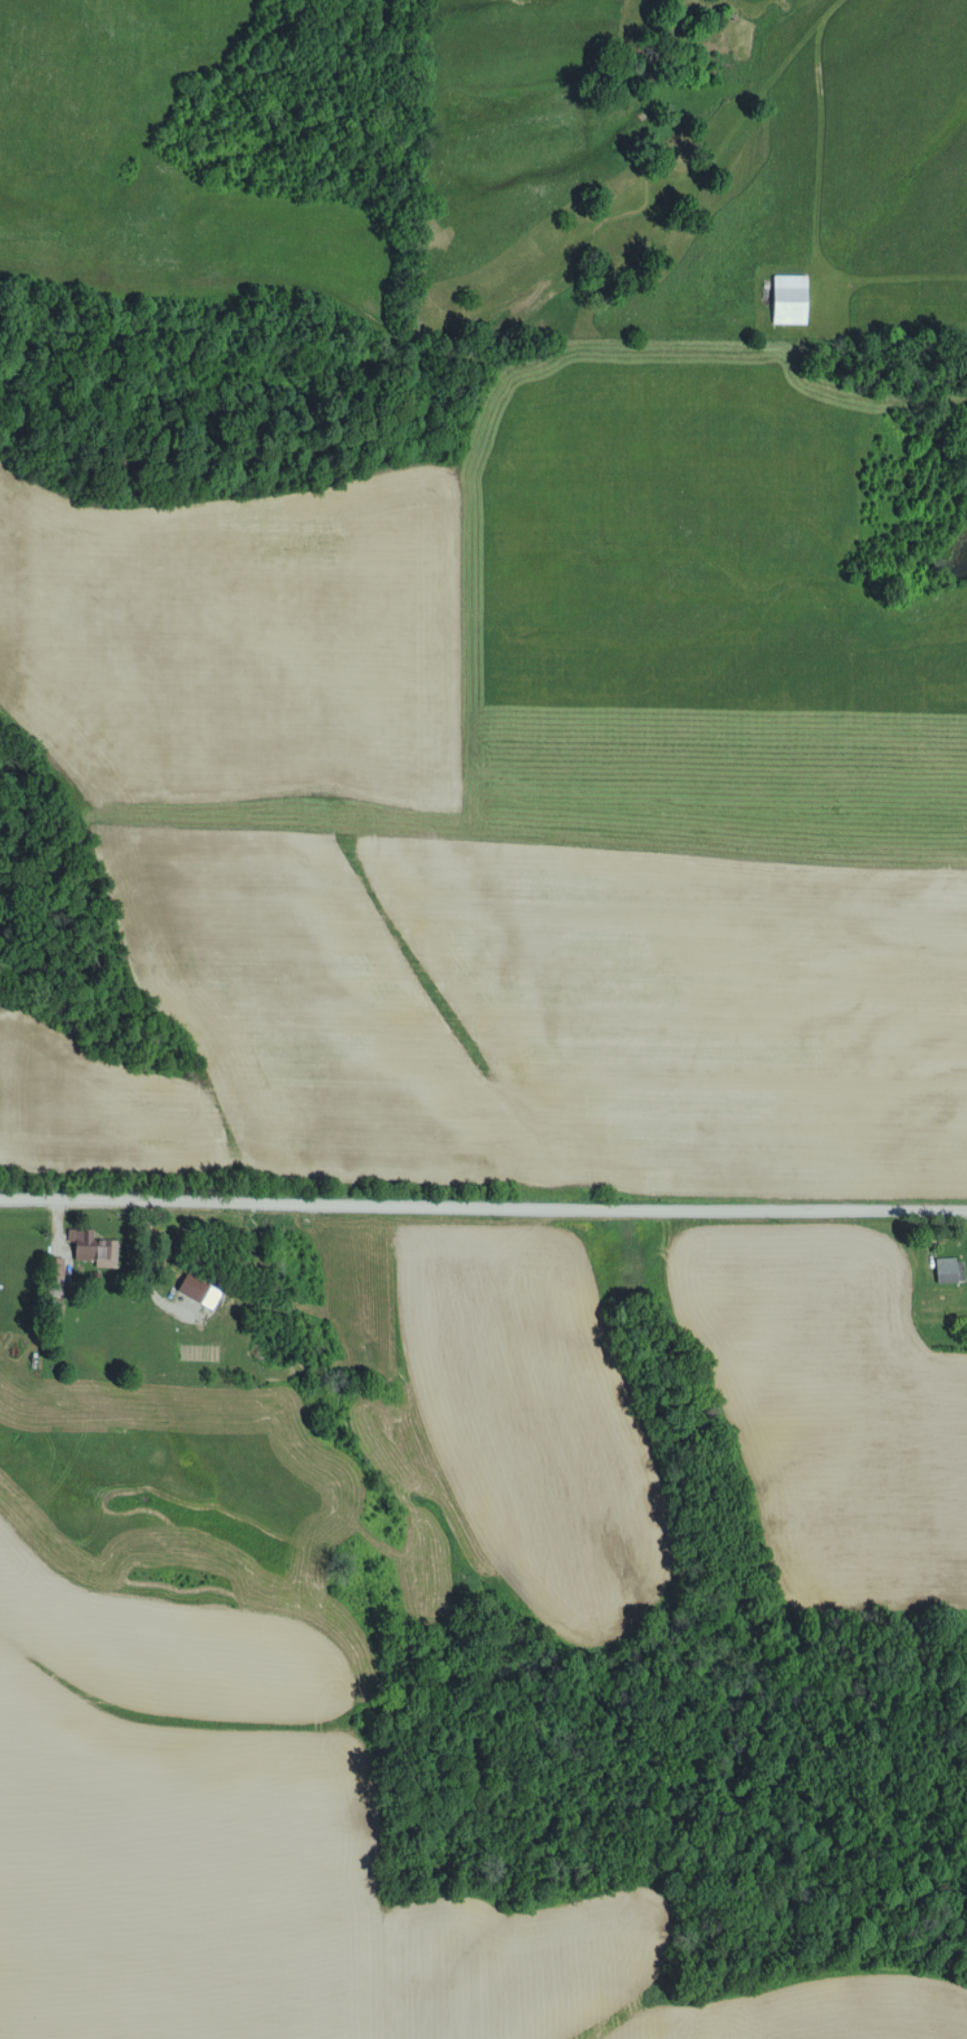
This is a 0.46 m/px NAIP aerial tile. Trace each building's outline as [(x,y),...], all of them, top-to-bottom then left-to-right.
[(803,322),(803,274),(770,274),(770,322),(803,322)] [(114,1239),(90,1240),(90,1228),(76,1228),(76,1240),(71,1240),(72,1259),(94,1258),(94,1260),(114,1260),(114,1239)] [(61,1257),(50,1257),(50,1276),(61,1276),(61,1257)] [(934,1258),(935,1281),(962,1280),(961,1257),(934,1258)] [(218,1289),(180,1274),(173,1292),(211,1307),(218,1289)]
